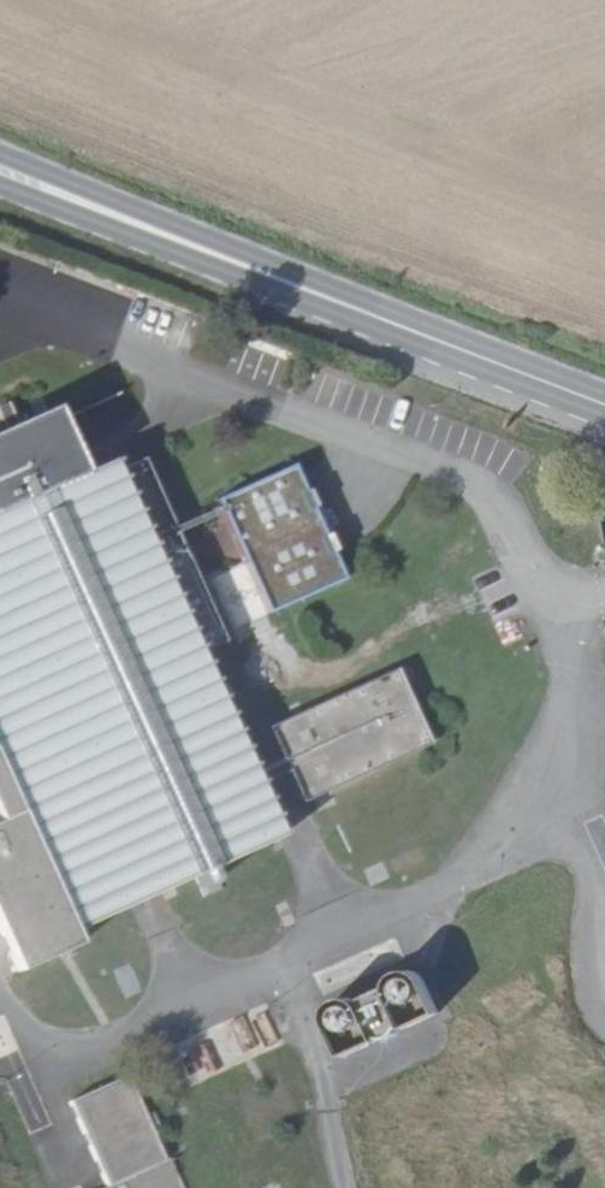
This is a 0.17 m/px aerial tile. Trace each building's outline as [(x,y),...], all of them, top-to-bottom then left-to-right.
[(15,434),(3,408),(0,409),(0,433),(3,439),(15,434)] [(15,434),(3,439),(0,440),(0,950),(10,976),(72,948),(66,934),(273,839),(251,789),(245,775),(188,649),(214,637),(139,468),(113,480),(107,463),(79,476),(50,413),(19,428),(20,432),(15,434)] [(202,499),(253,611),(329,577),(278,464),(202,499)] [(265,731),(278,760),(284,773),(297,802),(421,746),(390,675),(265,731)] [(278,760),(245,775),(251,789),(284,773),(278,760)] [(383,985),(380,991),(380,997),(381,1001),(356,1012),(354,1008),(350,1004),(347,1002),(340,1001),(335,1001),(331,1002),(325,1006),(320,1014),(319,1024),(335,1059),(370,1045),(369,1043),(394,1032),(396,1031),(397,1033),(432,1017),(416,982),(409,976),(405,975),(398,974),(391,977),(386,981),(383,985)] [(380,997),(380,991),(350,1004),(354,1008),(356,1012),(381,1001),(380,997)] [(214,1029),(198,1036),(210,1066),(226,1059),(214,1029)] [(391,1037),(394,1032),(369,1043),(381,1043),(391,1037)] [(120,1079),(63,1106),(100,1187),(174,1187),(163,1162),(159,1164),(120,1079)]
